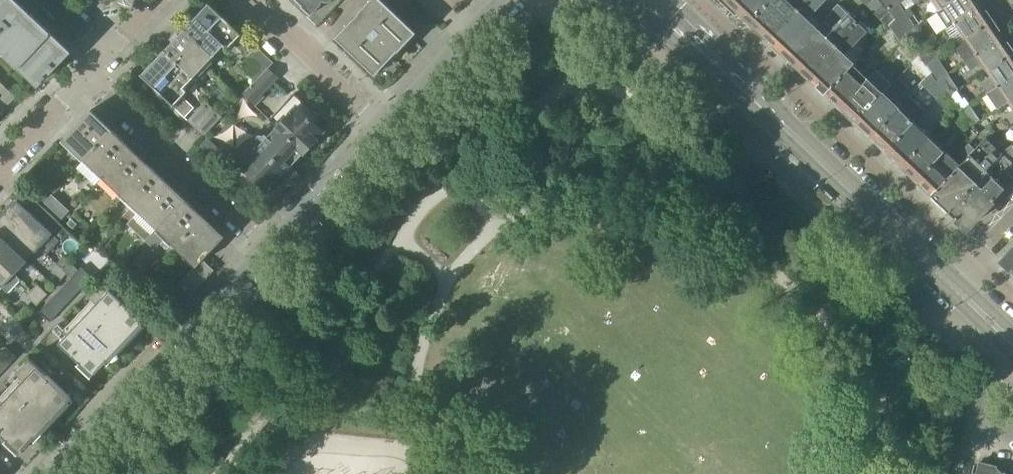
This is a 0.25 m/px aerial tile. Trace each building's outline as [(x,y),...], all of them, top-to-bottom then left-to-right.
[(24,8),(16,0),(0,0),(0,34),(24,8)] [(303,5),(302,6),(311,15),(321,4),(320,3),(323,0),(324,1),(326,2),(328,2),(330,1),(331,0),(298,0),(303,5)] [(414,30),(383,0),(370,0),(358,12),(358,13),(353,19),(353,18),(334,37),(347,49),(366,67),(375,76),(393,57),(392,56),(398,50),(399,51),(417,32),(414,30)] [(751,21),(771,0),(736,0),(733,3),(736,6),(736,10),(746,20),(750,19),(751,20),(751,21)] [(769,37),(804,0),(771,0),(751,21),(752,22),(750,24),(760,33),(762,31),(769,37)] [(816,28),(820,23),(810,14),(824,0),(804,0),(769,37),(779,46),(778,50),(786,58),(816,28)] [(888,10),(883,4),(879,0),(870,0),(866,4),(883,21),(891,14),(888,10)] [(899,3),(901,2),(903,1),(902,0),(879,0),(883,4),(888,10),(889,9),(895,18),(905,34),(906,33),(915,27),(909,18),(914,15),(909,8),(904,11),(899,3)] [(944,7),(953,0),(924,0),(926,3),(930,0),(937,11),(944,7)] [(954,23),(963,17),(964,18),(973,12),(971,9),(981,3),(978,0),(953,0),(944,7),(954,23)] [(185,27),(185,28),(200,42),(189,53),(204,66),(224,45),(227,48),(233,43),(245,54),(254,44),(241,32),(240,33),(208,3),(208,4),(185,28),(185,27)] [(954,23),(965,38),(992,20),(981,3),(971,9),(973,12),(964,18),(963,17),(954,23)] [(18,64),(49,31),(24,8),(0,34),(0,47),(18,64)] [(799,66),(807,74),(857,22),(847,13),(825,37),(816,28),(786,58),(795,67),(795,66),(799,66)] [(900,43),(908,38),(906,35),(905,34),(895,18),(889,25),(900,43)] [(954,46),(965,62),(985,49),(986,51),(995,45),(992,41),(1002,34),(992,20),(965,38),(954,46)] [(815,86),(823,93),(852,63),(844,54),(866,31),(857,22),(807,74),(816,82),(816,85),(815,86)] [(912,44),(915,48),(925,42),(919,34),(915,27),(906,33),(907,35),(906,35),(908,38),(909,39),(910,40),(912,44)] [(165,50),(154,60),(184,88),(204,66),(189,53),(200,42),(185,28),(184,28),(185,29),(165,49),(164,49),(165,50)] [(49,31),(18,64),(39,83),(43,79),(43,80),(47,75),(67,54),(48,37),(51,34),(49,31)] [(986,70),(1012,52),(1012,51),(1002,34),(992,41),(995,45),(986,51),(985,49),(965,62),(970,70),(981,62),(986,70)] [(909,39),(908,38),(896,49),(912,62),(920,56),(915,48),(912,44),(910,40),(909,39)] [(239,66),(255,82),(268,68),(273,63),(257,47),(239,66)] [(929,49),(920,56),(926,64),(935,58),(929,49)] [(997,86),(1006,81),(1007,82),(1012,78),(1012,52),(986,70),(991,78),(981,85),(986,93),(997,86)] [(912,62),(927,77),(931,72),(926,65),(926,64),(920,56),(912,62)] [(836,99),(842,105),(868,78),(876,70),(869,63),(866,66),(858,57),(852,63),(823,93),(831,101),(836,99)] [(937,80),(945,75),(935,58),(926,64),(926,65),(931,72),(937,80)] [(184,88),(154,60),(142,73),(141,74),(174,105),(173,106),(184,117),(194,108),(182,96),(187,91),(184,88)] [(268,68),(255,82),(243,95),(254,106),(263,96),(261,94),(277,77),(268,68)] [(876,70),(868,78),(842,105),(843,106),(842,111),(847,115),(851,114),(856,118),(890,83),(876,70)] [(938,95),(939,96),(945,91),(937,80),(931,72),(927,77),(926,78),(938,95)] [(937,80),(945,91),(947,95),(955,90),(945,75),(937,80)] [(868,129),(873,134),(898,107),(903,102),(913,91),(897,76),(890,83),(856,118),(858,120),(857,124),(863,131),(868,129)] [(1007,102),(1012,98),(1012,78),(1007,82),(1006,81),(997,86),(1007,102)] [(15,97),(0,83),(0,113),(15,97)] [(955,108),(959,111),(969,104),(964,97),(962,98),(956,89),(955,90),(947,95),(955,108)] [(949,113),(955,108),(947,95),(945,91),(939,96),(935,99),(949,113)] [(269,120),(276,127),(304,153),(316,139),(328,125),(294,94),(269,120)] [(188,120),(196,128),(214,109),(205,101),(188,120)] [(959,111),(962,114),(970,122),(971,122),(974,124),(980,120),(969,104),(959,111)] [(882,143),(887,148),(913,120),(898,107),(873,134),(874,135),(872,140),(877,144),(882,143)] [(214,109),(196,128),(204,136),(222,117),(214,109)] [(63,139),(84,159),(112,130),(91,110),(63,139)] [(970,122),(962,114),(955,121),(961,126),(949,139),(953,142),(970,122)] [(897,157),(903,163),(929,136),(913,120),(887,148),(889,149),(888,154),(892,158),(897,157)] [(979,130),(985,137),(986,137),(996,131),(990,123),(979,130)] [(276,127),(254,150),(282,176),(304,153),(276,127)] [(94,185),(102,177),(131,147),(112,130),(84,159),(76,168),(94,185)] [(911,171),(918,178),(944,150),(929,136),(903,163),(904,164),(903,169),(907,172),(911,171)] [(947,211),(948,211),(995,161),(1002,153),(1001,151),(1001,152),(1001,151),(992,143),(986,137),(985,137),(974,149),(965,158),(959,164),(932,191),(930,194),(946,209),(946,210),(947,211)] [(992,143),(1001,151),(1006,146),(997,138),(992,143)] [(960,152),(965,158),(974,149),(968,143),(960,152)] [(995,161),(1012,178),(1012,143),(1001,151),(1002,153),(995,161)] [(102,177),(120,194),(149,164),(131,147),(102,177)] [(282,176),(254,150),(240,166),(267,192),(282,176)] [(926,186),(932,191),(959,164),(944,150),(918,178),(919,178),(918,183),(922,187),(926,186)] [(948,211),(966,228),(1012,178),(995,161),(948,211)] [(130,221),(139,211),(167,182),(149,164),(120,194),(132,205),(123,215),(130,221)] [(139,211),(157,229),(185,199),(167,182),(139,211)] [(51,194),(44,202),(62,219),(70,211),(51,194)] [(6,215),(40,247),(47,253),(59,240),(52,234),(61,225),(34,199),(25,208),(18,201),(17,202),(18,202),(6,215)] [(185,199),(157,229),(149,237),(156,244),(164,235),(175,246),(203,216),(185,199)] [(0,221),(0,235),(27,261),(40,247),(6,215),(0,221)] [(140,283),(164,306),(205,262),(203,260),(225,236),(203,216),(175,246),(195,265),(171,292),(150,272),(140,283)] [(15,274),(27,261),(0,235),(0,260),(15,274)] [(1012,273),(1012,248),(1001,261),(1012,271),(1012,273)] [(81,267),(93,277),(108,261),(96,250),(81,267)] [(15,274),(0,260),(0,285),(2,287),(8,293),(20,279),(15,274)] [(205,262),(164,306),(173,315),(214,271),(205,262)] [(67,274),(57,264),(51,269),(62,279),(67,274)] [(93,277),(81,267),(39,312),(50,322),(93,277)] [(98,301),(97,302),(132,334),(145,321),(103,281),(94,290),(90,294),(98,301)] [(37,284),(32,290),(43,300),(48,294),(37,284)] [(43,300),(32,290),(27,296),(37,306),(43,300)] [(97,302),(85,315),(119,348),(132,334),(97,302)] [(85,315),(72,329),(107,361),(109,360),(108,359),(119,348),(85,315)] [(107,361),(72,329),(59,342),(94,374),(96,372),(97,372),(107,361)] [(17,357),(6,347),(0,353),(0,375),(17,357)] [(25,379),(59,411),(72,398),(30,358),(17,371),(25,379)] [(25,379),(12,392),(46,425),(59,411),(25,379)] [(0,405),(0,406),(33,438),(35,436),(46,425),(12,392),(0,405)] [(0,406),(0,432),(21,451),(23,448),(24,449),(33,438),(0,406)] [(995,468),(996,466),(979,463),(976,473),(1001,473),(995,468)]
